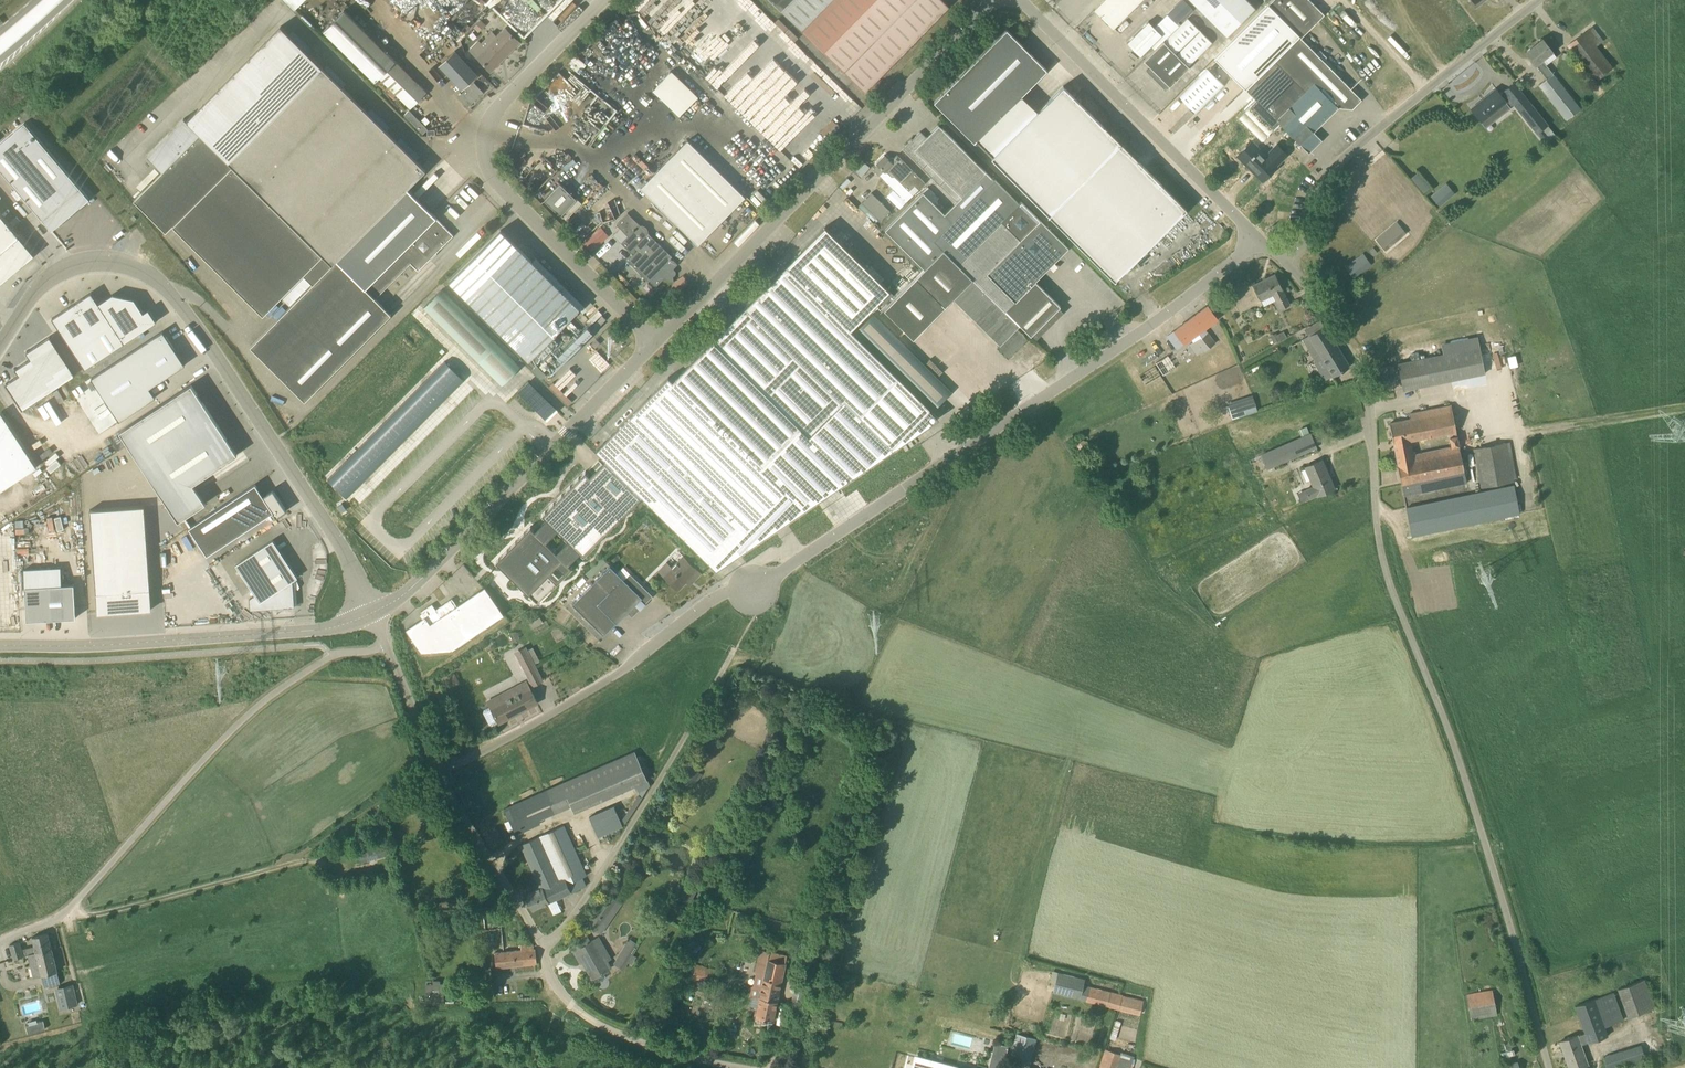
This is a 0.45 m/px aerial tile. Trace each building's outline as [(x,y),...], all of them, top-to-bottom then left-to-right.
[(782,9),(865,92),(948,7),(941,0),(773,0),(782,9)] [(1094,10),(1113,28),(1141,0),(1104,0),(1094,10)] [(1166,13),(1167,13),(1177,23),(1192,7),(1191,6),(1185,0),(1178,0),(1166,13)] [(1247,0),(1192,0),(1227,35),(1255,8),(1247,0)] [(1268,5),(1223,49),(1254,81),(1299,36),(1300,38),(1302,36),(1324,14),(1310,0),(1273,0),(1268,5)] [(427,91),(395,60),(345,10),(324,30),(374,80),(378,76),(410,108),(427,91)] [(1165,41),(1164,40),(1144,60),(1150,67),(1146,70),(1163,87),(1166,83),(1170,86),(1190,66),(1190,65),(1212,43),(1206,38),(1187,19),(1165,41)] [(474,27),(479,32),(486,25),(481,20),(474,27)] [(1127,43),(1140,56),(1162,34),(1149,21),(1127,43)] [(1595,81),(1614,67),(1597,46),(1603,41),(1592,27),(1567,45),(1595,81)] [(519,42),(506,29),(498,37),(493,32),(481,43),(479,40),(470,50),(478,57),(491,70),(519,42)] [(974,143),(977,140),(1014,103),(1047,70),(1006,29),(934,102),(974,143)] [(1300,38),(1299,36),(1275,61),(1254,81),(1245,89),(1251,94),(1255,99),(1250,104),(1274,127),(1279,122),(1308,152),(1321,139),(1312,131),(1337,106),(1338,107),(1352,108),(1361,99),(1353,91),(1300,38)] [(1546,79),(1553,75),(1542,60),(1554,52),(1543,39),(1525,52),(1546,79)] [(323,67),(229,161),(333,264),(424,173),(426,170),(419,163),(323,67)] [(1567,120),(1581,108),(1554,75),(1540,86),(1567,120)] [(468,107),(483,92),(474,82),(458,97),(468,107)] [(1471,108),(1482,122),(1490,115),(1494,121),(1510,108),(1506,103),(1507,102),(1506,101),(1511,97),(1527,117),(1529,116),(1544,135),(1551,129),(1514,83),(1500,94),(1496,88),(1471,108)] [(1071,94),(1063,86),(1030,119),(1014,103),(977,140),(993,156),(991,158),(1049,215),(1120,143),(1105,128),(1106,127),(1105,126),(1104,127),(1080,103),(1082,100),(1074,92),(1071,94)] [(164,170),(201,133),(185,117),(149,154),(164,170)] [(51,231),(89,199),(24,123),(0,143),(0,170),(51,231)] [(886,229),(925,269),(943,250),(972,279),(1006,311),(1020,325),(1031,336),(1060,306),(1035,281),(1065,251),(1068,248),(1040,219),(1038,221),(995,178),(994,180),(939,124),(926,137),(920,131),(903,148),(957,202),(945,213),(935,203),(939,198),(928,186),(886,229)] [(303,275),(312,284),(333,264),(229,161),(201,133),(164,170),(133,201),(165,233),(173,226),(263,315),(303,275)] [(698,244),(744,198),(745,197),(688,141),(641,188),(698,244)] [(1266,156),(1251,141),(1239,153),(1258,172),(1256,174),(1263,180),(1277,167),(1275,165),(1287,154),(1278,145),(1266,156)] [(1137,160),(1131,153),(1122,144),(1122,143),(1121,142),(1120,143),(1049,215),(1048,216),(1049,216),(1049,215),(1115,281),(1187,209),(1138,161),(1139,160),(1138,159),(1137,160)] [(925,183),(897,154),(894,157),(891,157),(889,159),(884,155),(876,163),(878,165),(875,169),(873,170),(906,202),(925,183)] [(862,159),(855,167),(852,170),(860,176),(863,173),(869,166),(862,159)] [(1417,171),(1411,176),(1423,190),(1429,186),(1417,171)] [(418,270),(453,235),(436,217),(452,201),(424,173),(333,264),(312,284),(250,347),(305,401),(391,315),(375,298),(411,262),(418,270)] [(839,186),(845,192),(853,184),(847,178),(839,186)] [(576,198),(560,183),(544,199),(561,214),(576,198)] [(1450,196),(1449,195),(1453,192),(1446,185),(1443,188),(1442,186),(1431,196),(1439,206),(1450,196)] [(880,220),(889,210),(871,192),(861,202),(880,220)] [(35,254),(0,212),(0,283),(35,254)] [(673,281),(674,281),(673,276),(675,275),(676,274),(676,272),(675,270),(673,268),(678,264),(671,257),(672,256),(648,233),(628,213),(617,224),(629,236),(627,238),(673,281)] [(1385,250),(1406,233),(1399,223),(1377,241),(1385,250)] [(610,236),(602,227),(584,243),(592,252),(610,236)] [(746,307),(676,377),(673,381),(668,377),(630,416),(596,450),(641,494),(713,565),(747,530),(785,492),(783,490),(798,475),(811,488),(836,462),(835,461),(839,457),(840,458),(850,446),(823,421),(845,400),(892,447),(930,408),(851,330),(890,291),(826,228),(788,267),(746,307)] [(449,281),(552,383),(591,344),(596,339),(603,332),(500,230),(449,281)] [(673,281),(627,238),(622,243),(633,254),(627,260),(648,281),(649,280),(656,286),(665,277),(668,280),(670,281),(673,281)] [(1006,311),(972,279),(943,250),(925,269),(884,310),(913,339),(952,298),(999,344),(997,347),(1008,358),(1027,339),(1017,328),(1020,325),(1006,311)] [(1353,277),(1371,264),(1364,253),(1346,266),(1353,277)] [(1290,304),(1275,274),(1254,284),(1261,300),(1273,294),(1280,309),(1290,304)] [(521,368),(442,288),(423,308),(501,385),(521,368)] [(52,320),(85,369),(155,322),(147,310),(142,314),(133,300),(111,296),(98,305),(90,294),(52,320)] [(1200,353),(1212,345),(1213,344),(1204,329),(1219,319),(1208,305),(1174,330),(1168,335),(1177,348),(1190,339),(1192,342),(1200,353)] [(855,331),(935,408),(953,389),(873,313),(855,331)] [(1333,377),(1350,366),(1325,325),(1302,339),(1306,345),(1316,363),(1322,359),(1333,377)] [(91,378),(119,421),(155,397),(149,388),(184,364),(162,331),(91,378)] [(1280,340),(1277,334),(1277,333),(1270,336),(1274,343),(1280,340)] [(77,375),(50,334),(27,350),(32,357),(17,367),(21,373),(8,382),(25,408),(77,375)] [(595,348),(600,343),(596,339),(591,344),(595,348)] [(1403,389),(1486,372),(1480,346),(1398,363),(1403,389)] [(1271,361),(1286,353),(1284,348),(1269,356),(1271,361)] [(1163,374),(1176,367),(1168,355),(1156,362),(1163,374)] [(446,360),(328,479),(347,498),(464,379),(446,360)] [(1146,385),(1161,376),(1155,366),(1140,375),(1146,385)] [(548,398),(529,380),(518,392),(537,410),(541,406),(548,398)] [(120,432),(178,521),(206,503),(193,484),(237,455),(191,384),(120,432)] [(1230,418),(1256,410),(1251,394),(1225,403),(1230,418)] [(1461,451),(1459,444),(1451,446),(1413,453),(1410,439),(1448,431),(1449,437),(1458,435),(1457,429),(1455,429),(1450,404),(1408,413),(1409,419),(1389,423),(1401,484),(1402,484),(1404,496),(1467,483),(1461,451)] [(0,414),(0,490),(2,492),(38,468),(2,412),(0,414)] [(1268,468),(1316,447),(1310,434),(1262,455),(1268,468)] [(1481,487),(1514,480),(1506,442),(1474,449),(1481,487)] [(1305,489),(1310,499),(1334,488),(1322,460),(1305,467),(1313,485),(1305,489)] [(577,549),(584,556),(642,496),(607,461),(590,478),(586,474),(544,516),(546,519),(535,531),(530,526),(496,561),(537,602),(572,567),(566,561),(577,549)] [(255,484),(189,528),(207,555),(274,512),(255,484)] [(1412,535),(1520,513),(1514,485),(1406,507),(1412,535)] [(145,507),(90,510),(96,614),(151,611),(145,507)] [(273,540),(235,564),(255,595),(249,599),(250,610),(256,610),(294,607),(293,581),(298,577),(273,540)] [(701,573),(683,555),(670,568),(666,565),(660,571),(664,574),(678,589),(691,576),(694,580),(701,573)] [(624,579),(610,566),(572,604),(604,635),(616,623),(617,623),(628,612),(632,617),(653,596),(630,573),(624,579)] [(449,651),(504,612),(486,586),(457,606),(452,598),(436,609),(432,604),(421,611),(422,613),(420,615),(422,618),(406,629),(421,652),(449,651)] [(27,587),(26,621),(75,622),(76,588),(27,587)] [(543,680),(534,663),(526,648),(516,653),(533,686),(543,680)] [(499,723),(538,703),(526,681),(504,693),(488,701),(499,723)] [(553,787),(563,809),(569,806),(571,813),(643,782),(631,755),(553,787)] [(680,778),(692,787),(697,779),(685,770),(680,778)] [(539,820),(563,809),(553,787),(514,804),(504,809),(516,834),(540,823),(539,820)] [(589,815),(598,837),(624,825),(614,804),(589,815)] [(548,902),(557,899),(586,885),(582,877),(587,875),(564,825),(520,844),(540,888),(526,894),(533,909),(548,902)] [(387,854),(385,844),(367,849),(357,852),(360,862),(387,854)] [(601,932),(616,910),(602,900),(586,922),(601,932)] [(505,911),(488,913),(490,929),(506,928),(505,911)] [(29,946),(31,952),(52,947),(48,933),(32,937),(34,944),(29,946)] [(594,939),(591,941),(587,943),(582,936),(570,943),(581,963),(584,961),(594,977),(604,971),(612,967),(608,961),(612,958),(606,948),(601,951),(594,939)] [(632,964),(637,956),(632,953),(638,945),(629,939),(615,963),(624,968),(628,961),(632,964)] [(24,956),(20,942),(19,942),(10,945),(14,959),(24,956)] [(534,949),(533,944),(520,945),(520,950),(495,953),(496,967),(537,963),(535,949),(534,949)] [(28,953),(32,968),(39,966),(45,986),(60,982),(52,947),(31,952),(28,953)] [(759,949),(754,972),(756,972),(754,982),(779,987),(786,954),(759,949)] [(714,982),(717,969),(696,964),(693,977),(714,982)] [(1115,1008),(1119,994),(1084,985),(1085,978),(1058,972),(1053,993),(1115,1008)] [(1645,978),(1625,982),(1632,1011),(1651,1006),(1645,978)] [(779,987),(754,982),(753,986),(751,986),(749,996),(752,996),(751,1003),(759,1005),(756,1016),(773,1020),(779,987)] [(68,1000),(77,998),(74,984),(55,988),(60,1008),(69,1006),(68,1000)] [(1466,997),(1471,1018),(1471,1020),(1497,1014),(1492,990),(1466,995),(1466,997)] [(1584,1065),(1586,1065),(1579,1045),(1606,1036),(1603,1027),(1623,1020),(1613,992),(1592,999),(1574,1006),(1584,1032),(1560,1041),(1570,1067),(1577,1067),(1584,1065)] [(1119,994),(1115,1008),(1140,1014),(1143,1000),(1119,994)] [(443,995),(425,995),(426,1005),(443,1004),(443,995)] [(43,1020),(37,1021),(39,1030),(46,1029),(43,1020)] [(1115,1039),(1121,1021),(1116,1020),(1110,1038),(1115,1039)] [(1029,1065),(1036,1038),(1016,1033),(1009,1059),(1029,1065)] [(1646,1057),(1641,1044),(1604,1056),(1608,1067),(1612,1067),(1637,1060),(1639,1065),(1645,1064),(1643,1058),(1646,1057)] [(1121,1054),(1104,1048),(1097,1067),(1116,1067),(1121,1054)] [(998,1067),(1003,1067),(1005,1058),(994,1055),(992,1066),(998,1067)] [(909,1056),(906,1067),(954,1067),(909,1056)]
